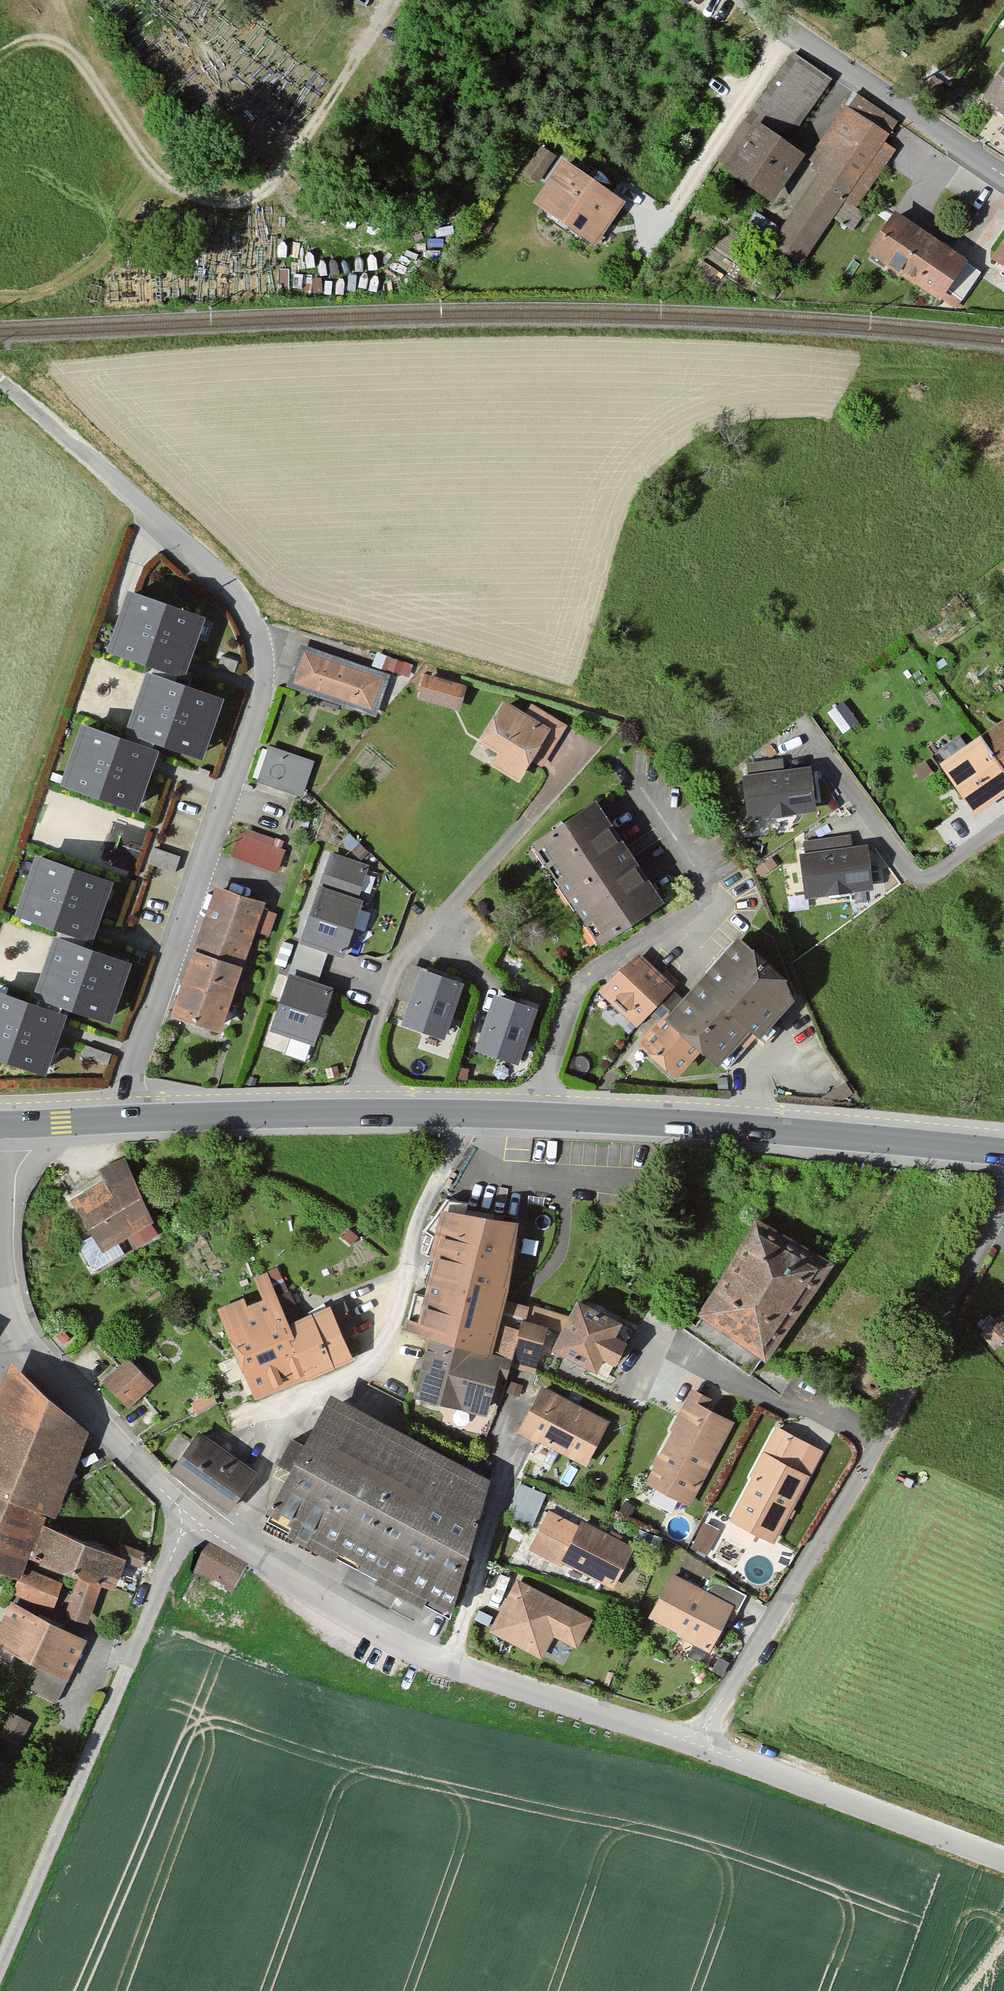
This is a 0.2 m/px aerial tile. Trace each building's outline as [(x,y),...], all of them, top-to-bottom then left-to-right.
[(784,142),(827,78),(791,54),(718,163),(728,170),(759,125),(784,142)] [(983,97),(1003,112),(1003,67),(983,97)] [(882,141),(886,136),(843,106),(816,145),(823,150),(812,167),(820,172),(771,243),(800,263),(832,215),(882,141)] [(784,142),(759,125),(728,170),(773,200),(804,155),(784,142)] [(895,149),(882,141),(832,215),(852,228),(862,213),(855,208),(895,149)] [(536,182),(552,158),(541,150),(525,174),(536,182)] [(595,245),(625,202),(564,159),(534,202),(595,245)] [(948,287),(966,261),(895,213),(869,252),(940,300),(948,287)] [(993,257),(1003,264),(1003,241),(993,257)] [(980,271),(966,261),(948,287),(963,296),(980,271)] [(129,592),(108,651),(184,677),(205,618),(129,592)] [(389,673),(301,645),(288,685),(376,714),(389,673)] [(147,672),(127,730),(202,757),(223,699),(147,672)] [(465,685),(427,676),(421,700),(459,709),(465,685)] [(525,714),(505,701),(479,740),(499,753),(491,764),(517,781),(531,759),(540,764),(565,725),(532,703),(525,714)] [(980,736),(1003,769),(1003,718),(980,736)] [(82,724),(62,784),(139,810),(159,750),(82,724)] [(980,736),(940,764),(976,813),(1003,792),(1003,769),(980,736)] [(313,762),(270,747),(258,782),(301,796),(313,762)] [(782,759),(749,762),(750,773),(746,773),(750,817),(816,811),(812,766),(782,769),(782,759)] [(532,842),(599,942),(662,901),(595,801),(532,842)] [(233,855),(274,870),(282,849),(241,834),(233,855)] [(806,895),(872,888),(867,845),(852,847),(850,835),(805,839),(807,852),(802,852),(806,895)] [(157,846),(151,864),(174,871),(180,853),(157,846)] [(368,865),(332,853),(321,885),(357,897),(368,865)] [(38,856),(18,913),(92,939),(112,882),(38,856)] [(362,899),(357,897),(321,885),(302,940),(327,949),(343,954),(362,899)] [(216,886),(185,976),(233,993),(264,903),(216,886)] [(55,937),(34,996),(110,1022),(130,963),(55,937)] [(759,1036),(794,998),(785,980),(739,937),(698,980),(751,1028),(759,1036)] [(316,983),(327,949),(302,940),(291,974),(316,983)] [(636,1026),(674,987),(638,953),(600,991),(636,1026)] [(421,969),(402,1022),(443,1037),(462,984),(421,969)] [(312,1042),(331,988),(316,983),(291,974),(272,1029),(312,1042)] [(233,993),(185,976),(172,1014),(220,1031),(233,993)] [(717,1065),(751,1028),(698,980),(669,1012),(667,1011),(639,1042),(676,1077),(701,1050),(717,1065)] [(44,1072),(65,1013),(0,990),(0,1057),(44,1072)] [(496,994),(477,1048),(517,1062),(536,1009),(496,994)] [(75,1200),(94,1235),(79,1243),(93,1269),(122,1253),(116,1242),(155,1221),(120,1158),(101,1169),(108,1181),(75,1200)] [(506,1300),(516,1219),(439,1212),(419,1331),(432,1336),(507,1362),(533,1371),(547,1313),(506,1300)] [(768,1360),(830,1264),(760,1218),(698,1314),(706,1319),(695,1334),(751,1370),(761,1356),(768,1360)] [(218,1309),(254,1398),(307,1377),(276,1298),(266,1273),(255,1277),(264,1299),(247,1306),(244,1299),(218,1309)] [(291,1292),(276,1298),(307,1377),(351,1359),(329,1305),(301,1317),(291,1292)] [(602,1356),(615,1363),(625,1342),(613,1336),(620,1321),(577,1299),(553,1348),(595,1369),(602,1356)] [(991,1348),(1003,1336),(1003,1323),(996,1315),(977,1333),(991,1348)] [(507,1362),(432,1336),(417,1394),(486,1413),(496,1376),(504,1378),(507,1362)] [(127,1358),(103,1380),(127,1406),(151,1384),(127,1358)] [(10,1362),(0,1388),(0,1493),(47,1512),(55,1515),(87,1431),(10,1362)] [(584,1465),(607,1420),(540,1387),(518,1431),(584,1465)] [(486,1477),(330,1395),(269,1511),(294,1524),(289,1533),(333,1557),(338,1549),(381,1571),(376,1580),(421,1603),(426,1595),(449,1608),(486,1477)] [(689,1506),(735,1421),(688,1396),(643,1481),(689,1506)] [(773,1544),(822,1450),(775,1426),(726,1520),(773,1544)] [(174,1472),(225,1509),(252,1472),(201,1435),(174,1472)] [(544,1493),(521,1484),(509,1514),(532,1523),(544,1493)] [(101,1583),(113,1588),(125,1557),(42,1525),(47,1512),(0,1493),(0,1569),(20,1576),(28,1556),(79,1575),(65,1611),(86,1620),(101,1583)] [(550,1511),(530,1549),(561,1565),(563,1561),(611,1586),(632,1547),(582,1521),(580,1526),(550,1511)] [(709,1550),(718,1524),(702,1518),(692,1544),(709,1550)] [(194,1574),(232,1595),(240,1580),(202,1559),(194,1574)] [(707,1593),(671,1574),(649,1615),(680,1631),(678,1634),(709,1650),(732,1606),(736,1609),(743,1595),(714,1580),(707,1593)] [(590,1617),(517,1580),(491,1631),(540,1656),(552,1632),(576,1645),(590,1617)] [(66,1679),(86,1640),(12,1602),(0,1624),(0,1645),(66,1679)] [(19,1749),(33,1723),(8,1710),(0,1726),(0,1739),(19,1749)]
